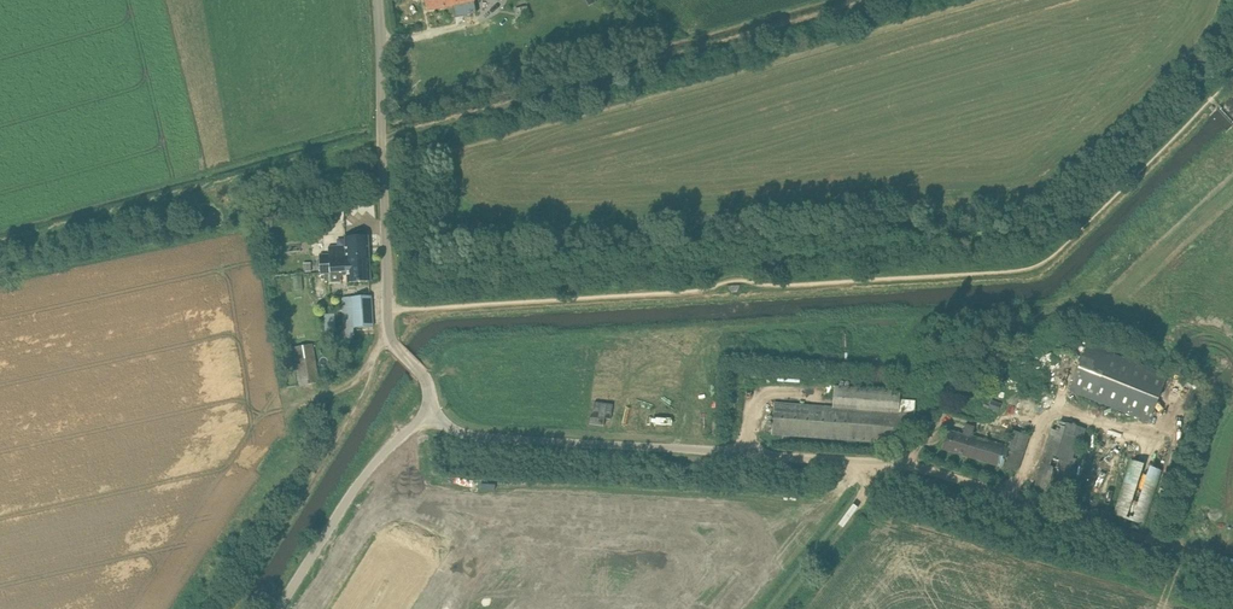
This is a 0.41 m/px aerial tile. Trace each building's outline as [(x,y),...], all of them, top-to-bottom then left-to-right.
[(427,10),(461,3),(463,14),(477,11),(475,0),(425,0),(427,10)] [(529,5),(516,8),(518,20),(531,17),(529,5)] [(369,258),(368,235),(345,236),(346,244),(329,245),(329,255),(320,255),(321,273),(331,272),(330,263),(347,263),(347,259),(369,258)] [(331,272),(321,273),(347,271),(348,282),(371,281),(369,258),(347,259),(347,263),(330,263),(331,272)] [(311,263),(304,263),(304,272),(312,271),(311,263)] [(740,285),(740,283),(727,283),(727,285),(731,291),(737,291),(740,285)] [(372,295),(360,296),(342,297),(343,314),(344,336),(355,336),(354,327),(374,326),(372,295)] [(326,332),(336,331),(335,314),(324,315),(326,332)] [(1068,334),(1062,345),(1069,349),(1074,337),(1068,334)] [(313,344),(301,346),(294,347),(300,385),(319,382),(313,344)] [(1149,422),(1168,376),(1088,344),(1069,390),(1149,422)] [(914,426),(916,400),(901,399),(900,391),(834,385),(833,408),(775,403),(772,433),(906,444),(907,426),(914,426)] [(994,402),(992,409),(998,411),(1001,404),(994,402)] [(1056,420),(1036,482),(1032,494),(1056,501),(1079,427),(1056,420)] [(962,435),(948,431),(943,449),(1002,467),(1008,446),(972,435),(975,427),(965,424),(962,435)] [(1147,524),(1161,467),(1130,459),(1115,516),(1147,524)]
